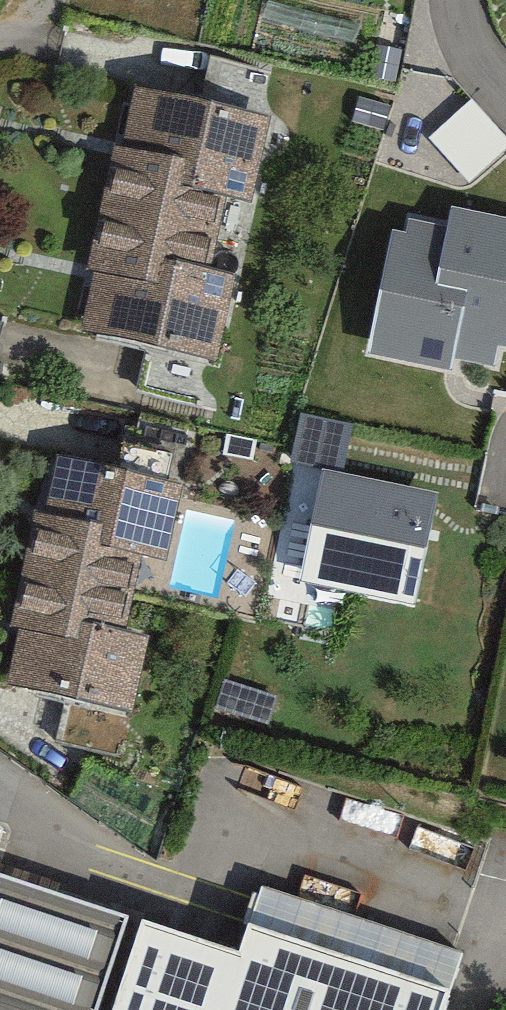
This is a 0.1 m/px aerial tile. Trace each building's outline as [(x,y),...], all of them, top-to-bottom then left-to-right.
[(473,182),(505,153),(505,130),(477,97),(432,137),(473,182)] [(270,123),(140,98),(93,341),(223,366),(270,123)] [(399,220),(369,359),(455,377),(458,362),(505,373),(505,223),(453,211),(448,231),(399,220)] [(299,464),(346,474),(356,428),(308,418),(299,464)] [(438,496),(322,473),(300,584),(416,607),(438,496)] [(191,504),(68,475),(17,690),(140,719),(191,504)] [(0,835),(0,894),(4,882),(17,841),(0,835)] [(4,882),(0,894),(0,1009),(102,1009),(130,924),(4,882)] [(130,924),(102,1009),(445,1009),(448,999),(249,929),(238,957),(130,924)]
